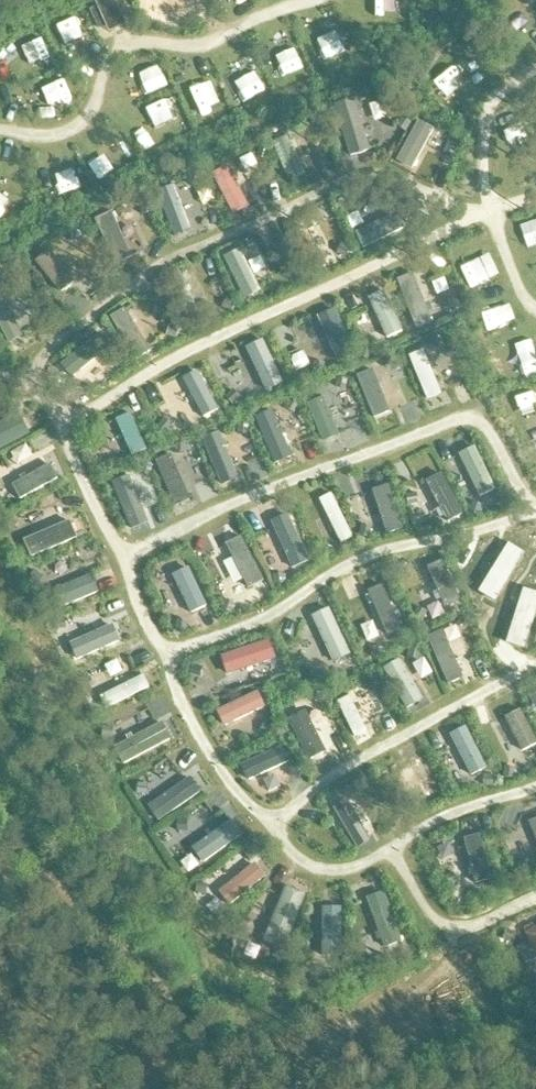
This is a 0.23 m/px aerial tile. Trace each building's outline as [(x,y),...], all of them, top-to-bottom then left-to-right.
[(102,5),(96,9),(104,24),(110,21),(114,29),(128,22),(125,15),(131,12),(125,0),(99,0),(102,5)] [(453,44),(435,88),(453,96),(471,52),(453,44)] [(350,100),(333,105),(349,157),(366,152),(350,100)] [(520,148),(526,127),(491,117),(486,138),(520,148)] [(434,130),(418,122),(397,163),(413,171),(434,130)] [(305,175),(289,137),(273,144),(289,182),(305,175)] [(475,190),(490,154),(473,147),(459,183),(475,190)] [(249,208),(228,167),(212,175),(234,216),(249,208)] [(174,192),(159,198),(173,236),(189,230),(174,192)] [(133,257),(113,213),(96,221),(117,265),(133,257)] [(362,247),(397,231),(405,228),(399,216),(392,219),(357,234),(362,247)] [(326,268),(306,229),(288,238),(309,277),(326,268)] [(228,255),(225,257),(245,299),(261,292),(241,249),(237,251),(228,255)] [(50,251),(35,263),(61,294),(75,283),(50,251)] [(200,315),(180,271),(167,277),(187,321),(200,315)] [(433,325),(413,275),(398,281),(417,331),(433,325)] [(387,339),(401,332),(384,292),(368,299),(387,339)] [(7,340),(10,346),(24,338),(3,297),(0,299),(0,327),(7,340)] [(152,353),(126,309),(111,318),(138,362),(152,353)] [(318,317),(338,363),(355,356),(334,310),(318,317)] [(96,338),(65,365),(73,376),(105,348),(96,338)] [(263,341),(246,349),(266,392),(284,384),(263,341)] [(436,393),(417,349),(405,354),(424,398),(436,393)] [(360,376),(358,377),(375,419),(391,413),(388,406),(374,370),(360,376)] [(198,372),(183,380),(185,382),(203,416),(204,418),(219,410),(198,372)] [(347,409),(359,406),(354,388),(339,392),(336,379),(326,382),(341,436),(354,433),(347,409)] [(341,437),(325,398),(308,405),(324,444),(341,437)] [(131,414),(116,421),(133,457),(148,450),(131,414)] [(272,459),(284,454),(267,415),(255,420),(272,459)] [(31,436),(21,416),(14,420),(0,427),(0,452),(31,436)] [(220,433),(204,439),(223,486),(239,480),(220,433)] [(255,435),(242,440),(247,453),(260,448),(255,435)] [(475,449),(459,457),(479,498),(482,496),(494,491),(495,490),(475,449)] [(171,456),(156,463),(176,508),(191,501),(171,456)] [(20,501),(59,480),(50,465),(12,487),(20,501)] [(463,516),(441,474),(426,482),(448,524),(463,516)] [(145,519),(128,478),(115,484),(132,524),(145,519)] [(404,531),(389,486),(373,491),(387,536),(404,531)] [(353,539),(331,495),(320,501),(341,545),(353,539)] [(288,514),(271,522),(290,567),(307,559),(288,514)] [(32,559),(78,539),(70,522),(24,542),(32,559)] [(242,537),(226,545),(248,590),(264,582),(242,537)] [(477,594),(494,604),(523,557),(506,547),(477,594)] [(427,569),(445,609),(461,602),(442,562),(427,569)] [(173,576),(191,615),(207,607),(189,568),(173,576)] [(58,611),(99,593),(92,576),(51,593),(58,611)] [(402,631),(382,586),(368,593),(388,637),(402,631)] [(526,657),(535,624),(535,598),(522,593),(505,650),(526,657)] [(352,656),(330,610),(313,617),(335,664),(352,656)] [(361,616),(374,645),(387,640),(375,611),(361,616)] [(121,648),(113,629),(71,646),(78,665),(121,648)] [(429,639),(449,685),(464,678),(444,632),(429,639)] [(270,641),(222,657),(228,676),(277,660),(270,641)] [(107,692),(151,671),(145,658),(101,679),(107,692)] [(424,700),(400,661),(384,671),(408,710),(424,700)] [(226,728),(266,708),(259,693),(218,713),(226,728)] [(351,701),(340,707),(354,736),(366,731),(351,701)] [(520,711),(505,719),(526,761),(535,756),(535,742),(520,711)] [(306,712),(288,721),(309,762),(327,753),(306,712)] [(164,723),(115,748),(123,764),(172,739),(164,723)] [(472,777),(488,769),(467,728),(451,736),(453,740),(470,772),(472,777)] [(248,782),(290,763),(282,747),(241,766),(248,782)] [(422,761),(410,767),(428,800),(439,794),(422,761)] [(192,774),(147,805),(159,822),(204,791),(192,774)] [(347,801),(333,809),(357,850),(371,841),(347,801)] [(203,864),(243,836),(232,821),(192,849),(203,864)] [(481,835),(464,839),(475,885),(493,881),(481,835)] [(227,905),(263,875),(255,865),(219,895),(227,905)] [(207,886),(197,885),(196,895),(206,896),(207,886)] [(307,896),(286,888),(264,945),(285,953),(307,896)] [(403,944),(386,893),(369,899),(386,950),(403,944)] [(340,939),(341,909),(326,909),(325,938),(324,957),(339,958),(340,939)] [(535,921),(525,925),(531,937),(523,941),(532,958),(535,956),(535,923),(535,921)]
